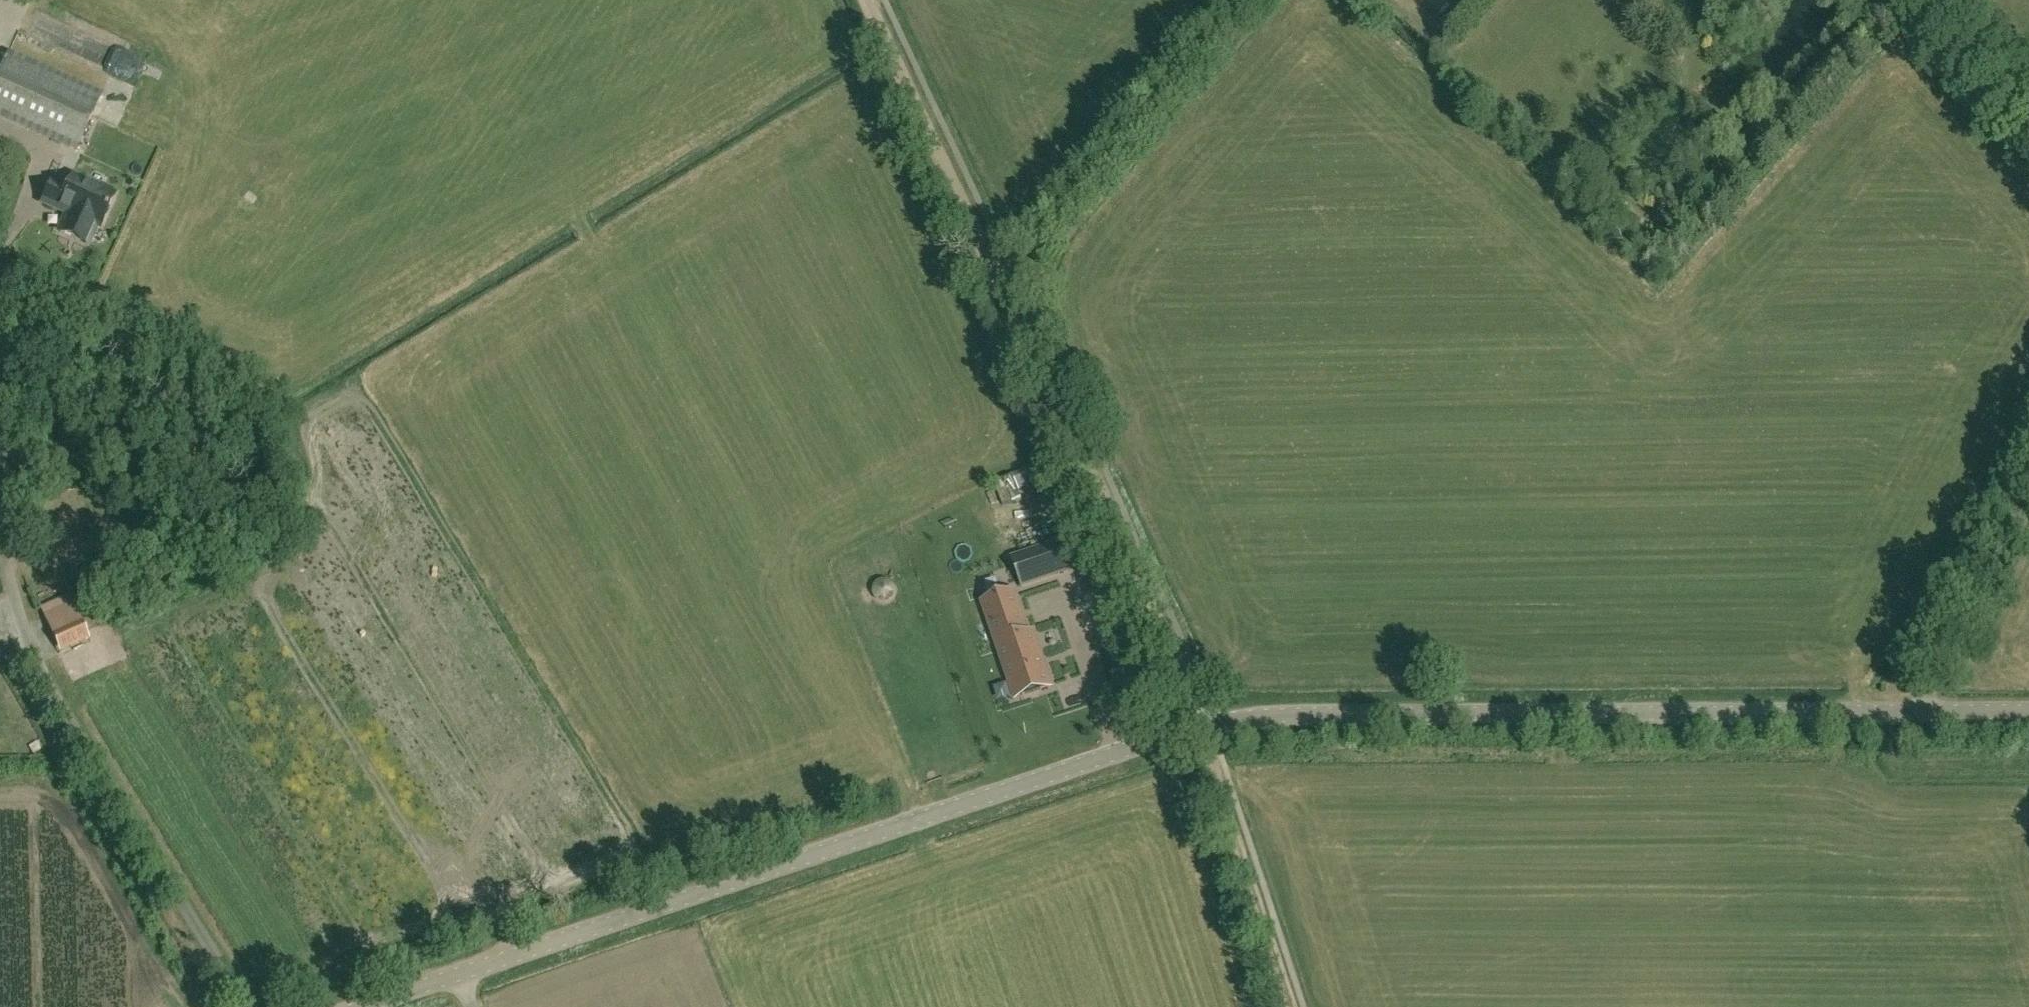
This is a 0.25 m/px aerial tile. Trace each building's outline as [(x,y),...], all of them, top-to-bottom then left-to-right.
[(9,54),(0,74),(0,115),(76,150),(101,95),(9,54)] [(73,177),(68,186),(51,178),(39,205),(63,215),(55,233),(89,247),(98,227),(100,227),(114,195),(73,177)] [(1059,540),(1011,556),(1022,588),(1070,572),(1059,540)] [(1013,594),(983,604),(989,623),(996,643),(1009,682),(1015,699),(1024,696),(1051,687),(1033,634),(1028,636),(1013,594)] [(81,621),(52,634),(57,646),(86,633),(81,621)]
